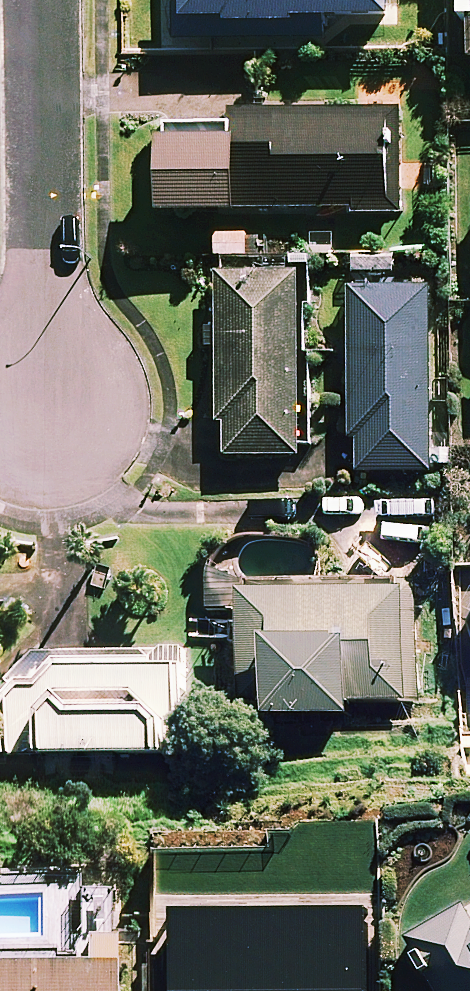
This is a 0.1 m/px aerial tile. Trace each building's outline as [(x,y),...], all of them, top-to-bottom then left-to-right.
[(172,40),(325,39),(325,21),(391,21),(391,0),(172,0),(172,40)] [(167,204),(403,215),(407,115),(234,107),(233,127),(199,126),(198,147),(169,146),(167,204)] [(300,446),(312,446),(312,381),(300,381),(301,274),(219,273),(218,424),(227,424),(227,455),(299,456),(300,446)] [(357,471),(431,471),(431,467),(451,467),(451,449),(431,449),(431,289),(352,289),(352,440),(357,440),(357,471)] [(245,608),(243,702),(267,703),(267,714),(351,715),(351,700),(407,701),(409,592),(245,589),(245,576),(208,575),(208,608),(245,608)] [(184,753),(184,648),(161,648),(161,654),(30,654),(9,676),(9,754),(184,753)] [(350,926),(237,926),(237,983),(218,983),(218,990),(350,990),(350,926)] [(413,948),(419,990),(469,990),(469,940),(413,948)] [(0,970),(0,990),(117,990),(118,975),(0,970)]
